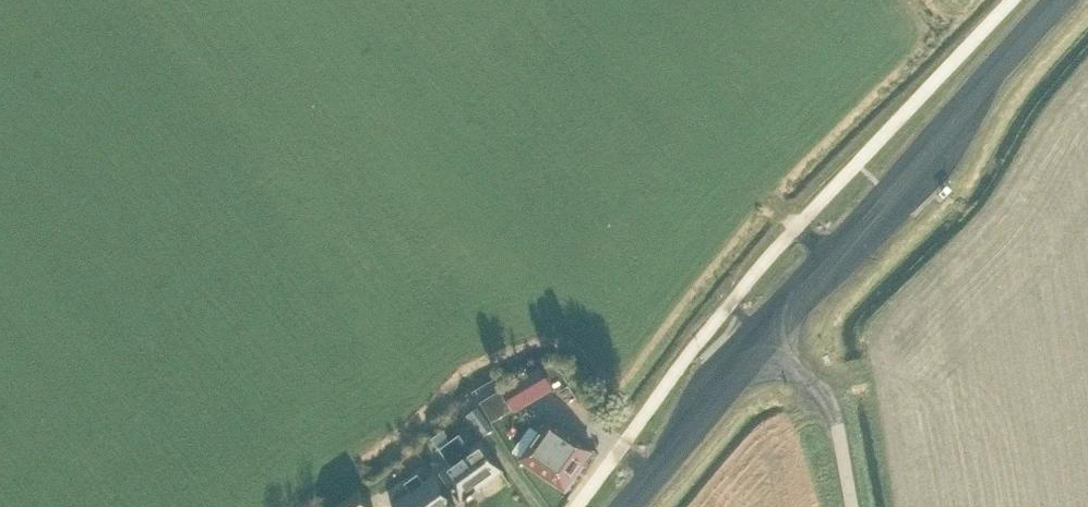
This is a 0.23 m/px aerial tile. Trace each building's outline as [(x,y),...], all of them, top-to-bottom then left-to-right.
[(500,394),(513,416),(550,393),(537,371),(500,394)] [(474,434),(480,442),(492,434),(476,412),(465,420),(474,434)] [(592,455),(547,424),(518,464),(564,495),(592,455)] [(448,446),(456,458),(480,490),(501,475),(479,445),(468,454),(458,440),(448,446)] [(447,468),(437,475),(459,505),(480,490),(456,458),(448,446),(437,454),(441,460),(447,468)] [(416,478),(404,488),(409,495),(393,506),(453,506),(433,478),(422,486),(416,478)] [(358,492),(338,506),(369,506),(358,492)]
